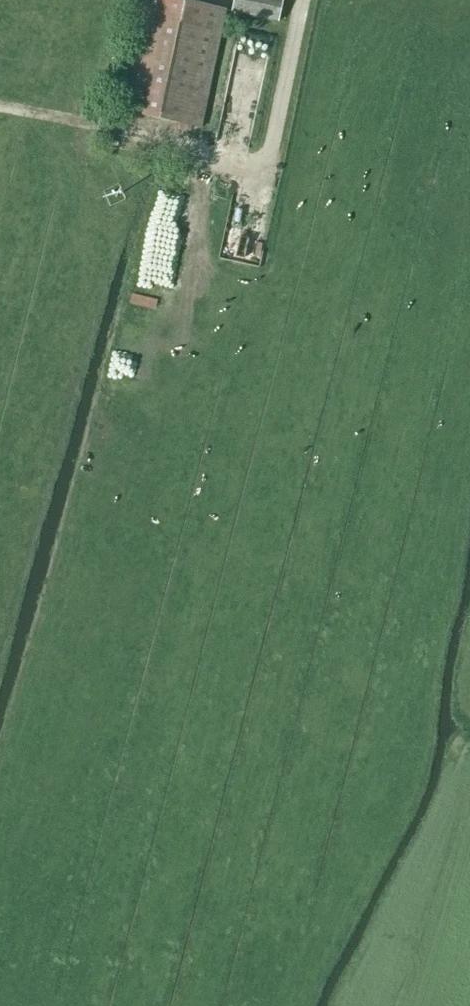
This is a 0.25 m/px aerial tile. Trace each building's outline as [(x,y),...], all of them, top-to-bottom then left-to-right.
[(179,0),(141,0),(118,110),(201,127),(225,10),(179,0)] [(231,11),(278,21),(282,0),(233,0),(231,11)]
